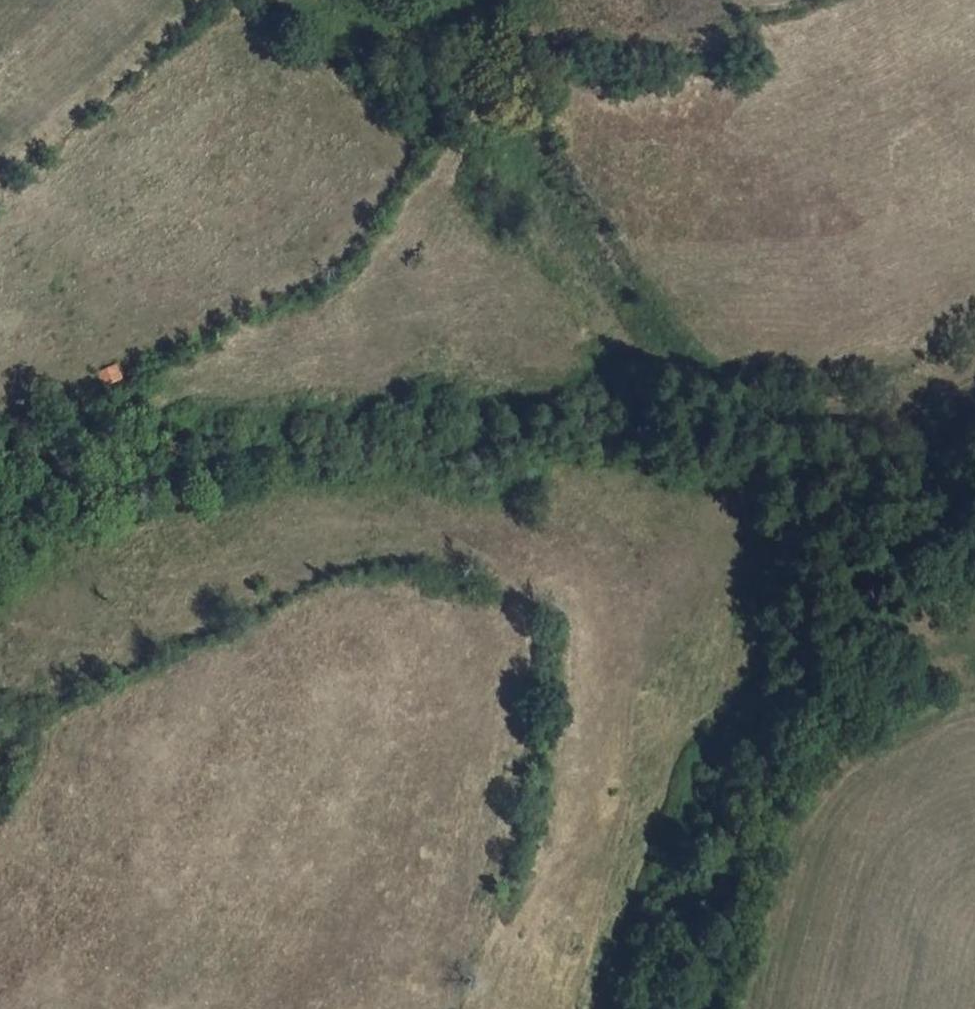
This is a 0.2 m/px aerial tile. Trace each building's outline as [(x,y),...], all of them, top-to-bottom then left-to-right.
[(117,365),(97,372),(102,386),(122,379),(122,378),(117,365)]
